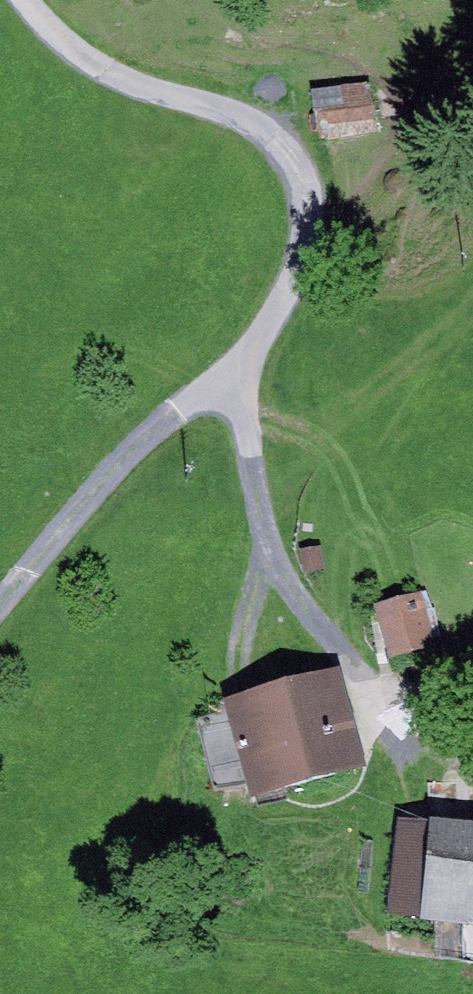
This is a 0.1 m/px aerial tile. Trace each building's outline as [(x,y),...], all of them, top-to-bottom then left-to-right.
[(372,81),(319,88),(325,139),(378,133),(372,81)] [(320,546),(299,549),(303,573),(324,570),(320,546)] [(424,595),(377,610),(392,661),(440,647),(424,595)] [(338,668),(224,700),(251,795),(364,763),(338,668)] [(429,818),(419,921),(472,925),(472,821),(429,818)]
